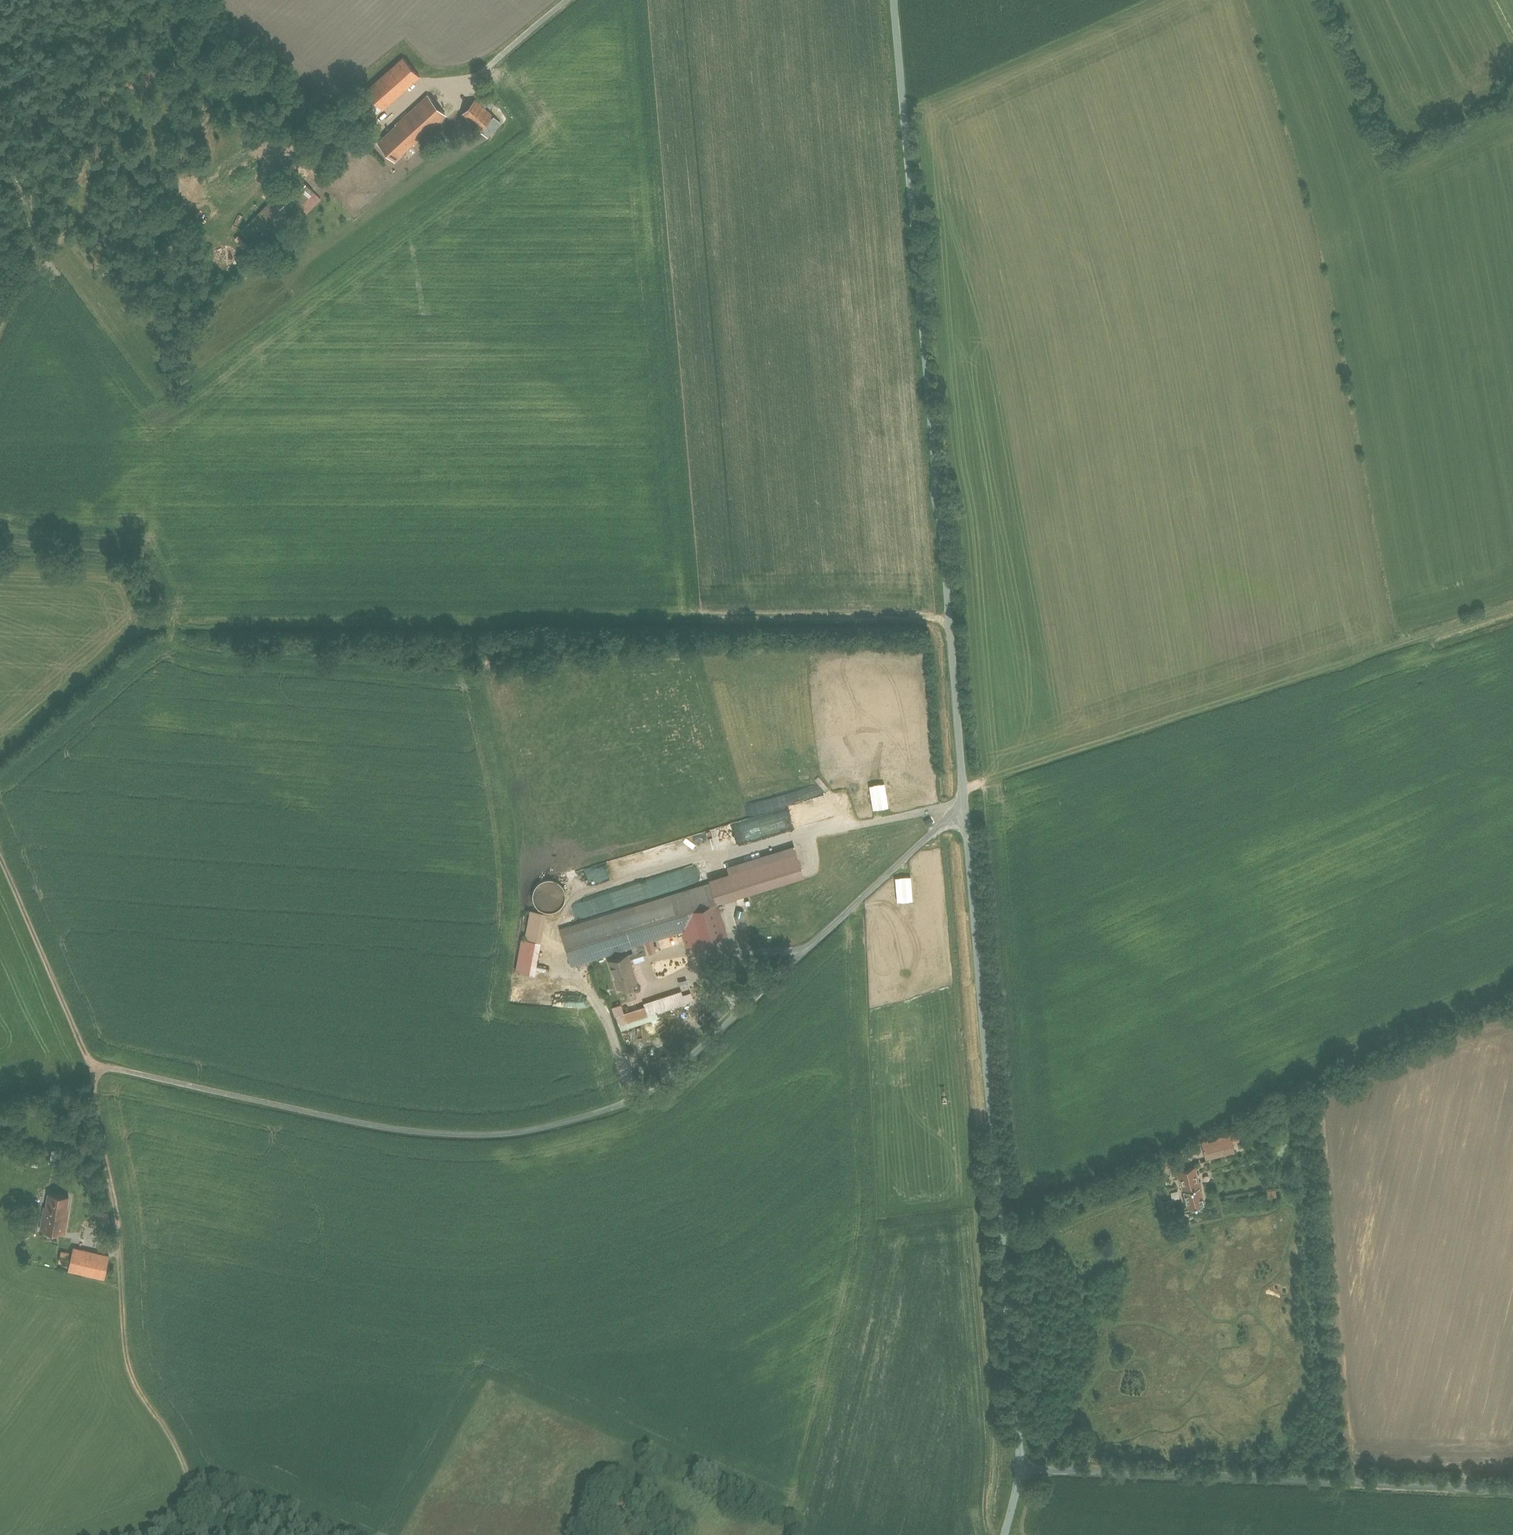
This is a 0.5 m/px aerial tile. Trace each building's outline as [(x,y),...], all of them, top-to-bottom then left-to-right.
[(369,86),(386,106),(422,76),(406,56),(369,86)] [(381,141),(396,159),(446,116),(430,98),(381,141)] [(463,115),(479,131),(494,116),(479,100),(463,115)] [(239,232),(257,250),(315,194),(298,176),(239,232)] [(237,255),(237,254),(237,253),(237,252),(237,251),(237,250),(236,249),(236,248),(235,247),(235,246),(234,246),(234,245),(233,245),(233,244),(232,244),(232,243),(231,243),(231,242),(230,242),(229,242),(228,241),(227,241),(226,241),(225,240),(224,240),(223,240),(222,240),(221,240),(221,241),(220,241),(219,241),(218,241),(217,241),(217,242),(216,242),(215,242),(215,243),(214,243),(214,244),(213,244),(213,245),(212,245),(212,246),(211,246),(211,247),(211,248),(210,248),(210,249),(210,250),(209,250),(209,251),(209,252),(209,253),(209,254),(209,255),(209,256),(209,257),(209,258),(209,259),(210,260),(210,261),(210,262),(211,262),(211,263),(212,263),(212,264),(213,265),(214,266),(215,266),(215,267),(216,267),(217,268),(218,268),(219,268),(219,269),(220,269),(221,269),(222,269),(223,269),(224,269),(225,269),(226,269),(227,269),(228,268),(229,268),(230,268),(230,267),(231,267),(232,266),(233,266),(233,265),(234,265),(234,264),(235,263),(235,262),(236,262),(236,261),(236,260),(237,260),(237,259),(237,258),(237,257),(237,256),(237,255)] [(791,798),(816,794),(813,779),(789,782),(791,798)] [(824,798),(714,826),(718,843),(806,821),(806,819),(828,813),(824,798)] [(800,875),(792,852),(705,880),(712,901),(689,908),(686,899),(561,940),(569,962),(595,954),(599,964),(608,961),(617,990),(635,984),(627,961),(644,955),(640,945),(678,933),(684,951),(727,937),(716,902),(800,875)] [(674,873),(643,880),(647,895),(677,889),(674,873)] [(563,900),(563,897),(562,893),(561,889),(559,886),(557,884),(554,882),(551,881),(548,880),(545,880),(542,880),(539,881),(536,883),(534,885),(531,888),(530,891),(529,894),(529,897),(530,901),(531,904),(533,907),(535,909),(537,911),(540,912),(543,913),(547,913),(550,913),(553,912),(556,910),(559,908),(561,905),(562,903),(563,900)] [(543,916),(528,913),(521,944),(536,947),(543,916)] [(614,1027),(647,1015),(640,997),(607,1009),(614,1027)] [(663,1071),(669,1066),(660,1056),(654,1062),(663,1071)] [(1199,1143),(1200,1153),(1225,1150),(1224,1139),(1199,1143)] [(65,1158),(67,1142),(55,1141),(54,1157),(65,1158)] [(1195,1165),(1177,1169),(1187,1206),(1204,1202),(1195,1165)] [(1274,1197),(1273,1187),(1262,1187),(1263,1197),(1274,1197)] [(70,1196),(46,1192),(39,1229),(63,1233),(70,1196)] [(100,1212),(102,1224),(112,1222),(110,1210),(100,1212)] [(73,1256),(68,1280),(97,1286),(101,1270),(81,1265),(82,1258),(73,1256)] [(620,1510),(616,1519),(627,1526),(632,1517),(620,1510)]
